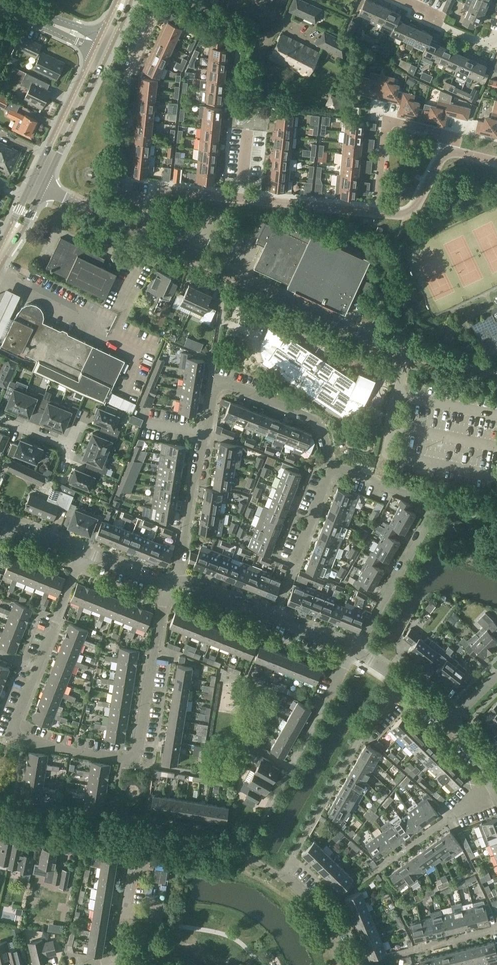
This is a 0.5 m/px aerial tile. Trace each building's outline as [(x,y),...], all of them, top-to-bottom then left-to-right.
[(288,10),(316,23),(319,15),(322,16),(325,10),(303,0),(293,0),(288,10)] [(371,18),(377,4),(368,0),(366,0),(360,13),(365,16),(363,21),(368,24),(371,18)] [(444,7),(450,9),(454,0),(447,0),(444,7)] [(490,0),(466,0),(465,2),(485,11),(487,7),(488,7),(491,0),(490,0)] [(485,11),(465,2),(463,8),(468,10),(462,24),(473,28),(476,21),(480,23),(485,11)] [(371,18),(382,23),(388,9),(377,4),(371,18)] [(400,14),(388,9),(382,23),(394,28),(398,19),(398,20),(400,14)] [(174,24),(166,20),(161,30),(177,38),(182,28),(185,30),(189,22),(177,16),(174,24)] [(396,36),(403,39),(409,24),(398,20),(398,19),(394,28),(389,38),(392,39),(394,38),(396,36)] [(357,23),(352,20),(348,31),(353,33),(357,23)] [(411,49),(414,44),(420,29),(409,24),(403,39),(408,41),(406,47),(411,49)] [(414,44),(425,49),(426,49),(429,40),(430,40),(432,35),(420,29),(414,44)] [(161,30),(157,40),(173,47),(177,38),(161,30)] [(321,39),(319,38),(316,44),(345,59),(352,45),(325,31),(321,39)] [(320,53),(282,34),(270,58),(308,77),(320,53)] [(21,35),(15,47),(36,58),(36,57),(39,58),(33,69),(56,80),(64,63),(39,50),(42,45),(31,40),(21,35)] [(168,57),(173,47),(157,40),(152,49),(168,57)] [(210,43),(209,58),(227,60),(228,49),(224,48),(225,42),(213,40),(210,43)] [(441,45),(430,40),(429,40),(426,49),(425,49),(423,54),(434,60),(441,45)] [(434,60),(446,64),(452,50),(441,45),(434,60)] [(164,67),(168,57),(152,49),(148,59),(164,67)] [(375,53),(369,50),(366,55),(371,59),(375,53)] [(446,64),(457,69),(458,67),(463,55),(452,50),(446,64)] [(457,69),(468,74),(475,60),(476,58),(464,52),(463,55),(458,67),(457,69)] [(226,71),(227,60),(209,58),(208,69),(226,71)] [(476,58),(475,60),(468,74),(466,80),(470,82),(473,77),(480,80),(488,63),(476,58)] [(159,77),(164,67),(148,59),(143,70),(159,77)] [(224,81),(226,71),(208,69),(207,79),(224,81)] [(353,93),(377,98),(383,75),(371,72),(369,77),(363,75),(361,81),(356,80),(353,93)] [(29,90),(25,98),(26,97),(33,101),(32,104),(42,109),(50,92),(34,84),(38,78),(26,73),(21,84),(27,87),(29,90)] [(377,98),(400,104),(403,92),(398,90),(399,84),(393,83),(395,77),(383,75),(377,98)] [(157,79),(139,77),(138,88),(156,90),(157,79)] [(223,92),(224,81),(207,79),(201,79),(200,90),(206,90),(223,92)] [(155,100),(156,90),(138,88),(137,99),(155,101),(155,100)] [(479,90),(474,88),(469,99),(475,101),(479,90)] [(222,103),(223,92),(206,90),(204,101),(222,103)] [(429,108),(425,107),(421,121),(444,127),(450,103),(452,95),(440,90),(438,100),(436,105),(430,104),(429,108)] [(397,116),(421,121),(425,107),(419,106),(420,101),(414,100),(415,95),(403,92),(400,104),(397,116)] [(4,107),(9,99),(0,94),(0,105),(4,107)] [(336,110),(341,100),(331,95),(326,105),(336,110)] [(30,134),(37,120),(25,114),(24,116),(17,112),(20,105),(9,99),(4,107),(4,108),(10,111),(7,115),(22,122),(19,128),(30,134)] [(155,100),(155,101),(137,99),(137,102),(134,101),(133,109),(136,110),(154,111),(155,105),(160,106),(160,101),(155,100)] [(456,117),(459,105),(453,104),(450,116),(456,117)] [(198,116),(203,116),(221,118),(222,107),(200,105),(198,116)] [(456,117),(462,119),(465,106),(459,105),(456,117)] [(471,108),(465,106),(462,119),(468,120),(471,108)] [(153,122),(154,111),(136,110),(135,121),(153,122)] [(492,112),(491,116),(485,115),(483,121),(478,120),(475,132),(496,137),(496,113),(492,112)] [(277,113),(276,124),(294,126),(295,115),(277,113)] [(314,123),(313,128),(318,128),(319,115),(312,114),(311,122),(314,123)] [(203,116),(202,127),(220,129),(221,118),(203,116)] [(322,116),(322,123),(321,129),(326,129),(326,124),(329,124),(329,116),(322,116)] [(346,120),(345,131),(363,133),(364,122),(346,120)] [(152,133),(153,122),(135,121),(134,131),(152,133)] [(276,124),(275,135),(293,137),(294,126),(276,124)] [(202,127),(200,138),(218,140),(220,129),(202,127)] [(151,144),(152,133),(134,131),(133,142),(151,144)] [(345,131),(344,142),(362,144),(363,133),(345,131)] [(275,135),(274,145),(292,147),(293,137),(275,135)] [(217,151),(218,140),(200,138),(199,149),(217,151)] [(0,142),(0,169),(10,173),(20,152),(0,142)] [(133,142),(132,153),(149,154),(151,144),(133,142)] [(360,154),(362,144),(344,142),(343,153),(360,154)] [(274,145),(273,156),(291,158),(292,147),(274,145)] [(199,149),(198,160),(216,161),(217,151),(199,149)] [(156,155),(149,154),(132,153),(130,163),(148,165),(154,166),(156,155)] [(359,165),(360,154),(343,153),(342,163),(359,165)] [(273,156),(272,167),(290,169),(296,170),(297,159),(291,158),(273,156)] [(215,172),(216,161),(198,160),(197,170),(215,172)] [(154,166),(148,165),(130,163),(129,174),(147,176),(148,171),(152,172),(154,170),(154,166)] [(358,176),(359,165),(342,163),(340,174),(358,176)] [(171,167),(164,167),(163,180),(170,181),(171,167)] [(272,167),(271,178),(289,180),(290,169),(272,167)] [(214,183),(215,172),(197,170),(196,181),(214,183)] [(357,187),(358,176),(340,174),(337,174),(336,185),(357,187)] [(287,191),(289,180),(271,178),(269,189),(287,191)] [(311,195),(312,182),(306,181),(304,195),(311,195)] [(315,182),(314,196),(321,196),(322,183),(315,182)] [(356,198),(357,187),(336,185),(335,196),(338,196),(356,198)] [(345,313),(359,283),(371,259),(363,256),(364,254),(330,238),(329,240),(312,232),(296,225),(293,230),(272,220),(270,224),(266,221),(266,222),(259,219),(252,234),(258,237),(258,238),(266,242),(254,268),(288,284),(287,286),(345,313)] [(106,297),(111,284),(117,273),(116,273),(103,267),(107,259),(106,259),(106,260),(61,239),(62,238),(61,237),(46,268),(47,268),(47,267),(67,277),(66,279),(67,279),(67,278),(78,284),(105,296),(105,297),(106,297)] [(170,278),(171,276),(165,273),(166,271),(156,269),(147,289),(160,295),(161,296),(160,298),(170,300),(177,284),(170,278)] [(192,308),(200,290),(189,284),(183,297),(178,295),(172,306),(178,309),(181,303),(192,308)] [(0,299),(0,335),(20,293),(5,287),(0,299)] [(212,295),(200,290),(192,308),(203,313),(200,319),(210,324),(215,312),(206,308),(212,295)] [(162,308),(163,309),(155,325),(161,328),(171,304),(166,302),(165,301),(162,308)] [(38,360),(33,370),(79,392),(80,393),(105,403),(125,360),(43,321),(44,316),(43,312),(41,307),(37,304),(32,303),(27,304),(22,306),(19,310),(16,319),(15,318),(2,347),(24,358),(26,354),(38,360)] [(494,306),(492,308),(491,311),(492,314),(471,323),(479,340),(490,334),(493,342),(485,346),(489,354),(496,350),(496,306),(494,306)] [(360,373),(356,381),(289,337),(284,335),(285,334),(269,327),(262,343),(261,345),(261,348),(261,350),(261,352),(262,355),(263,357),(264,359),(262,362),(295,385),(342,416),(344,413),(347,414),(350,414),(354,413),(356,412),(359,411),(361,409),(363,407),(364,406),(375,380),(360,373)] [(167,338),(175,341),(177,335),(170,332),(167,338)] [(202,344),(188,338),(185,344),(200,350),(202,344)] [(179,368),(185,369),(203,371),(204,360),(190,358),(191,354),(182,352),(179,368)] [(7,358),(0,371),(0,385),(6,388),(19,363),(7,358)] [(157,363),(153,373),(159,375),(163,365),(157,363)] [(201,382),(203,371),(185,369),(184,379),(201,382)] [(155,384),(159,375),(153,373),(149,382),(155,384)] [(199,393),(201,382),(184,379),(183,385),(179,385),(178,389),(181,390),(199,393)] [(6,407),(18,412),(27,391),(15,386),(16,382),(11,380),(4,394),(10,396),(6,407)] [(153,389),(155,384),(149,382),(145,392),(151,394),(155,396),(163,398),(163,396),(162,395),(156,394),(158,390),(153,389)] [(182,394),(181,400),(198,403),(199,393),(181,390),(178,389),(177,394),(182,394)] [(38,395),(27,391),(18,412),(29,417),(34,406),(40,408),(47,391),(46,390),(45,394),(39,392),(38,395)] [(40,421),(52,426),(61,404),(49,399),(52,393),(47,391),(40,408),(45,410),(40,421)] [(146,407),(151,394),(145,392),(140,404),(146,407)] [(221,400),(220,404),(229,407),(231,402),(221,398),(221,399),(221,400)] [(196,414),(198,403),(181,400),(179,412),(196,414)] [(224,418),(235,422),(241,406),(231,402),(229,407),(224,418)] [(72,408),(61,404),(52,426),(64,430),(68,419),(74,422),(79,408),(73,405),(72,408)] [(235,422),(245,426),(251,410),(241,406),(235,422)] [(95,414),(97,414),(94,420),(106,425),(103,430),(118,436),(120,430),(117,429),(122,417),(100,407),(99,408),(97,407),(95,414)] [(261,414),(251,410),(245,426),(255,430),(261,414)] [(265,434),(271,418),(261,414),(255,430),(265,434)] [(265,434),(275,438),(281,422),(271,418),(265,434)] [(291,426),(281,422),(275,438),(285,442),(291,426)] [(302,430),(291,426),(285,442),(295,446),(302,430)] [(231,431),(223,428),(221,434),(229,437),(231,431)] [(88,445),(110,454),(111,454),(107,453),(112,441),(115,442),(118,436),(103,430),(106,432),(104,437),(93,433),(88,445)] [(314,439),(311,437),(312,434),(302,430),(295,446),(293,451),(300,454),(306,450),(311,452),(315,443),(314,439)] [(2,450),(7,440),(9,436),(0,432),(0,449),(2,450)] [(41,450),(42,448),(21,439),(18,445),(13,442),(8,454),(15,457),(16,454),(37,462),(38,460),(39,461),(43,451),(41,450)] [(220,442),(219,453),(236,456),(242,457),(243,446),(220,442)] [(161,454),(166,455),(184,457),(185,446),(163,443),(161,454)] [(106,466),(110,454),(88,445),(83,458),(94,462),(91,468),(105,473),(108,467),(106,466)] [(242,457),(236,456),(219,453),(217,464),(234,467),(240,467),(242,457)] [(182,468),(184,457),(166,455),(165,465),(182,468)] [(46,475),(12,459),(8,469),(41,485),(46,475)] [(285,468),(281,478),(297,484),(301,474),(298,472),(299,468),(283,462),(281,467),(285,468)] [(233,477),(234,467),(217,464),(215,475),(233,477)] [(182,469),(182,468),(165,465),(159,465),(157,475),(180,479),(181,473),(182,474),(183,469),(182,469)] [(105,473),(91,468),(89,467),(86,472),(75,468),(73,474),(71,473),(69,479),(71,480),(70,481),(93,490),(98,478),(100,479),(103,472),(105,474),(105,473)] [(179,484),(180,479),(157,475),(156,486),(178,489),(180,489),(180,485),(179,484)] [(213,486),(231,489),(233,477),(215,475),(213,486)] [(293,495),(297,484),(281,478),(277,488),(293,495)] [(177,500),(178,489),(156,486),(154,497),(177,500)] [(59,506),(68,509),(71,503),(74,496),(52,487),(47,498),(31,492),(25,508),(53,519),(59,506)] [(228,491),(223,490),(206,488),(204,499),(222,502),(227,502),(228,491)] [(289,505),(293,495),(277,488),(273,498),(289,505)] [(353,491),(352,493),(338,488),(334,498),(355,507),(360,494),(353,491)] [(152,507),(175,511),(177,500),(154,497),(152,507)] [(286,515),(289,505),(273,498),(269,508),(286,515)] [(355,507),(334,498),(330,509),(351,517),(355,507)] [(222,502),(204,499),(203,509),(220,512),(222,502)] [(394,514),(410,523),(415,513),(410,510),(412,506),(400,499),(398,504),(399,505),(394,514)] [(71,503),(68,509),(66,514),(72,517),(68,526),(79,530),(87,511),(76,506),(76,505),(71,503)] [(173,522),(175,511),(152,507),(151,518),(173,522)] [(282,525),(286,515),(269,508),(265,507),(261,517),(265,518),(282,525)] [(201,520),(223,524),(225,513),(220,512),(203,509),(201,520)] [(347,527),(351,517),(330,509),(326,518),(347,527)] [(87,511),(79,530),(90,535),(94,525),(99,527),(102,520),(104,516),(99,514),(98,515),(87,511)] [(404,533),(410,523),(394,514),(389,523),(387,522),(385,527),(396,534),(398,530),(404,533)] [(257,527),(261,528),(278,535),(282,525),(265,518),(261,517),(257,527)] [(322,529),(343,537),(344,537),(348,527),(347,527),(326,518),(322,529)] [(102,520),(99,527),(96,537),(106,541),(113,525),(102,520)] [(199,532),(221,535),(223,524),(201,520),(199,532)] [(106,541),(116,545),(123,529),(113,525),(106,541)] [(253,537),(257,538),(274,545),(278,535),(261,528),(257,527),(253,537)] [(396,534),(385,527),(382,532),(384,533),(378,542),(394,551),(400,541),(393,538),(396,534)] [(126,549),(133,532),(123,529),(116,545),(126,549)] [(339,547),(343,537),(322,529),(318,539),(339,547)] [(136,553),(143,536),(133,532),(126,549),(136,553)] [(143,536),(136,553),(147,557),(153,540),(143,536)] [(249,547),(270,555),(274,545),(257,538),(253,537),(249,547)] [(314,549),(335,557),(339,547),(318,539),(314,549)] [(157,561),(163,544),(153,540),(147,557),(157,561)] [(163,544),(157,561),(167,565),(175,545),(165,540),(163,544)] [(388,561),(394,551),(378,542),(373,552),(371,551),(369,555),(380,562),(382,558),(388,561)] [(202,545),(198,554),(191,551),(189,562),(194,564),(194,566),(204,570),(211,553),(212,549),(202,545)] [(212,549),(211,553),(204,570),(214,574),(222,553),(212,549)] [(310,559),(327,565),(331,567),(335,557),(314,549),(310,559)] [(214,574),(225,578),(231,561),(233,557),(222,553),(214,574)] [(377,566),(380,562),(369,555),(366,560),(368,561),(362,570),(378,579),(384,570),(377,566)] [(15,579),(22,562),(11,557),(4,575),(13,578),(15,579)] [(327,565),(310,559),(306,569),(323,576),(327,565)] [(241,565),(231,561),(225,578),(235,582),(241,565)] [(241,565),(235,582),(245,586),(253,565),(242,561),(241,565)] [(17,580),(26,583),(33,566),(22,562),(15,579),(13,578),(11,584),(15,586),(17,580)] [(263,569),(253,565),(245,586),(255,590),(263,569)] [(36,587),(43,570),(33,566),(26,583),(36,587)] [(273,573),(263,569),(255,590),(265,594),(271,577),(273,573)] [(54,574),(43,570),(36,587),(45,591),(47,592),(54,574)] [(353,584),(364,590),(366,586),(373,589),(378,579),(362,570),(357,580),(355,579),(353,584)] [(298,576),(308,580),(311,575),(300,571),(298,576)] [(45,591),(43,597),(47,598),(49,592),(58,596),(65,578),(54,574),(47,592),(45,591)] [(282,581),(271,577),(265,594),(275,598),(282,581)] [(71,601),(80,604),(82,605),(89,588),(78,583),(71,601)] [(294,586),(288,603),(298,607),(305,590),(294,586)] [(315,594),(316,590),(306,586),(305,590),(298,607),(308,611),(315,594)] [(89,588),(82,605),(80,604),(78,610),(82,612),(84,606),(93,609),(99,592),(89,588)] [(316,590),(315,594),(308,611),(318,614),(326,594),(316,590)] [(93,609),(101,613),(103,614),(110,596),(99,592),(93,609)] [(326,594),(318,614),(328,618),(335,602),(336,598),(326,594)] [(110,596),(103,614),(101,613),(99,619),(103,620),(105,614),(114,618),(121,600),(110,596)] [(114,618),(124,622),(131,604),(121,600),(114,618)] [(430,612),(435,605),(430,601),(425,608),(430,612)] [(15,602),(12,611),(11,613),(29,620),(33,609),(15,602)] [(345,606),(335,602),(328,618),(338,622),(345,606)] [(142,608),(131,604),(124,622),(133,625),(135,626),(142,608)] [(355,610),(348,626),(359,630),(365,615),(369,616),(372,611),(357,605),(355,610)] [(355,610),(345,606),(338,622),(348,626),(355,610)] [(11,613),(12,611),(5,608),(4,612),(10,615),(7,623),(24,630),(29,620),(11,613)] [(142,608),(135,626),(133,625),(131,631),(135,633),(137,627),(146,631),(153,613),(142,608)] [(448,619),(452,624),(460,617),(454,611),(448,619)] [(170,626),(180,630),(187,614),(182,612),(181,614),(176,612),(170,626)] [(492,650),(496,645),(496,639),(496,638),(496,636),(496,624),(485,613),(477,621),(483,626),(476,633),(475,633),(479,637),(492,650)] [(192,616),(187,614),(180,630),(191,634),(196,620),(191,618),(192,616)] [(191,634),(201,638),(206,624),(196,620),(191,634)] [(7,623),(3,632),(2,634),(20,641),(24,630),(7,623)] [(91,642),(85,639),(88,630),(70,623),(66,634),(84,641),(83,643),(89,646),(91,642)] [(216,628),(206,624),(201,638),(211,642),(216,628)] [(403,638),(412,646),(408,652),(417,659),(428,644),(432,639),(435,634),(433,633),(430,637),(428,636),(424,641),(420,637),(421,635),(411,627),(403,638)] [(211,642),(221,646),(226,632),(216,628),(211,642)] [(3,632),(0,631),(0,635),(2,636),(0,640),(0,646),(16,652),(20,641),(2,634),(3,632)] [(236,636),(226,632),(221,646),(231,650),(236,636)] [(461,643),(474,657),(478,652),(484,658),(492,650),(479,637),(475,633),(467,640),(466,638),(465,639),(464,637),(460,641),(461,643)] [(66,634),(62,645),(80,652),(83,643),(84,641),(66,634)] [(231,650),(241,654),(247,637),(242,635),(241,638),(236,636),(231,650)] [(252,639),(247,637),(241,654),(251,658),(257,644),(252,642),(252,639)] [(432,639),(428,644),(417,659),(426,666),(430,660),(435,664),(444,653),(446,650),(432,639)] [(255,659),(265,663),(272,646),(267,644),(265,647),(260,645),(255,659)] [(76,661),(80,652),(62,645),(58,656),(76,663),(75,665),(81,667),(82,663),(76,661)] [(277,648),(272,646),(265,663),(275,667),(281,653),(276,651),(277,648)] [(435,673),(444,680),(458,662),(449,655),(454,650),(449,646),(446,650),(444,653),(435,664),(440,667),(435,673)] [(120,648),(119,657),(118,659),(137,662),(139,651),(120,648)] [(275,667),(285,671),(291,657),(281,653),(275,667)] [(58,656),(54,666),(71,673),(75,665),(76,663),(58,656)] [(118,659),(119,657),(112,656),(112,660),(118,661),(117,670),(136,673),(137,662),(118,659)] [(301,661),(291,657),(285,671),(295,675),(301,661)] [(295,675),(305,679),(312,662),(309,661),(308,664),(301,661),(295,675)] [(317,664),(312,662),(305,679),(316,683),(321,669),(316,667),(317,664)] [(467,669),(458,662),(444,680),(453,687),(458,681),(463,685),(471,674),(466,671),(467,669)] [(5,679),(9,668),(6,667),(0,664),(0,677),(5,679)] [(177,670),(175,670),(174,675),(191,678),(193,667),(178,665),(177,670)] [(54,666),(50,677),(67,684),(71,673),(54,666)] [(117,670),(115,680),(115,682),(134,685),(136,673),(117,670)] [(259,678),(258,682),(264,684),(267,676),(261,673),(259,678)] [(174,686),(189,689),(191,678),(174,675),(173,681),(175,681),(174,686)] [(64,692),(67,684),(50,677),(45,687),(63,694),(62,697),(68,699),(70,695),(64,692)] [(115,682),(115,680),(109,679),(108,683),(114,684),(113,693),(132,696),(134,685),(115,682)] [(209,692),(214,693),(215,686),(215,682),(211,681),(210,681),(210,685),(203,684),(202,690),(209,692)] [(174,686),(173,697),(187,699),(189,689),(174,686)] [(45,687),(41,698),(59,705),(62,697),(63,694),(45,687)] [(113,693),(112,702),(111,704),(130,707),(132,696),(113,693)] [(187,699),(173,697),(171,708),(186,710),(187,699)] [(56,714),(59,705),(41,698),(37,709),(55,716),(54,718),(60,720),(62,716),(56,714)] [(111,704),(112,702),(105,701),(104,705),(111,706),(110,715),(128,718),(130,707),(111,704)] [(298,701),(292,711),(308,720),(311,715),(308,714),(311,709),(298,701)] [(496,726),(496,704),(489,710),(492,715),(486,720),(493,729),(496,726)] [(186,710),(171,708),(169,718),(184,721),(186,710)] [(51,727),(54,718),(55,716),(37,709),(33,720),(51,727)] [(305,724),(308,720),(292,711),(287,721),(300,728),(303,723),(305,724)] [(110,715),(108,725),(108,727),(127,730),(128,718),(110,715)] [(391,729),(399,737),(411,724),(403,717),(391,729)] [(169,718),(168,729),(182,731),(184,721),(169,718)] [(287,721),(282,730),(295,738),(300,728),(287,721)] [(108,727),(108,725),(102,724),(101,728),(107,729),(106,739),(125,741),(127,730),(108,727)] [(399,737),(406,745),(419,732),(411,724),(399,737)] [(182,731),(168,729),(166,740),(181,742),(182,731)] [(292,742),(295,738),(282,730),(276,739),(292,748),(295,743),(292,742)] [(406,745),(414,753),(427,740),(419,732),(406,745)] [(292,748),(276,739),(271,749),(284,756),(287,751),(289,753),(292,748)] [(163,745),(162,750),(179,753),(181,742),(166,740),(165,745),(163,745)] [(414,753),(422,760),(434,747),(427,740),(414,753)] [(262,747),(250,741),(246,749),(258,756),(262,747)] [(366,745),(360,755),(376,763),(381,753),(366,745)] [(422,760),(429,768),(442,755),(434,747),(422,760)] [(179,753),(162,750),(161,755),(163,756),(162,761),(177,764),(179,753)] [(46,766),(46,768),(52,769),(53,765),(47,764),(48,755),(29,752),(27,763),(46,766)] [(360,755),(355,764),(371,773),(376,763),(360,755)] [(429,768),(437,775),(449,762),(442,755),(429,768)] [(259,766),(256,772),(273,781),(274,779),(275,780),(279,772),(278,772),(279,769),(268,763),(270,760),(262,756),(257,764),(259,766)] [(92,762),(90,771),(90,773),(109,776),(111,765),(92,762)] [(437,775),(445,783),(457,770),(449,762),(437,775)] [(27,763),(26,774),(44,777),(46,768),(46,766),(27,763)] [(366,782),(371,773),(355,764),(350,773),(366,782)] [(83,774),(90,775),(88,784),(107,787),(109,776),(90,773),(90,771),(84,770),(83,774)] [(465,778),(457,770),(445,783),(453,790),(465,778)] [(271,784),(273,781),(256,772),(249,783),(246,781),(241,789),(249,794),(247,796),(257,801),(261,795),(258,794),(260,790),(266,793),(267,791),(268,792),(273,784),(271,784)] [(350,773),(344,783),(360,792),(360,791),(364,794),(370,784),(366,782),(350,773)] [(44,777),(26,774),(24,786),(43,789),(42,791),(49,792),(50,788),(43,787),(44,777)] [(360,792),(344,783),(339,792),(355,801),(360,792)] [(88,784),(87,794),(86,796),(105,799),(107,787),(88,784)] [(41,800),(42,791),(43,789),(24,786),(22,797),(41,800)] [(350,810),(355,801),(339,792),(334,801),(350,810)] [(86,796),(87,794),(80,793),(80,797),(86,798),(85,807),(103,810),(105,799),(86,796)] [(426,801),(419,806),(429,820),(438,814),(429,801),(433,798),(427,793),(422,796),(426,801)] [(156,813),(162,814),(164,796),(153,795),(151,810),(157,811),(156,813)] [(175,798),(164,796),(162,814),(167,815),(167,812),(173,813),(175,798)] [(173,813),(183,815),(186,800),(175,798),(173,813)] [(183,815),(194,816),(196,802),(186,800),(183,815)] [(344,820),(350,810),(334,801),(328,811),(335,815),(334,816),(333,819),(342,827),(347,822),(344,820)] [(194,816),(205,818),(207,803),(196,802),(194,816)] [(210,822),(215,823),(218,805),(207,803),(205,818),(210,819),(210,822)] [(218,805),(215,823),(220,824),(221,821),(227,822),(229,807),(218,805)] [(421,827),(429,820),(419,806),(410,812),(421,827)] [(410,812),(401,818),(412,833),(421,827),(410,812)] [(398,814),(390,820),(403,839),(412,833),(401,818),(398,814)] [(487,834),(496,830),(496,818),(479,825),(483,835),(487,834)] [(381,826),(384,831),(394,845),(403,839),(390,820),(389,820),(381,826)] [(461,845),(450,830),(441,836),(454,855),(464,849),(461,845)] [(487,834),(483,835),(487,845),(491,844),(496,841),(496,830),(487,834)] [(384,831),(375,837),(386,852),(394,845),(384,831)] [(461,839),(463,843),(468,841),(466,837),(465,837),(463,831),(459,833),(461,839)] [(432,843),(443,857),(443,858),(445,862),(454,855),(441,836),(432,843)] [(386,852),(375,837),(366,844),(376,858),(386,852)] [(13,844),(13,842),(0,839),(0,862),(7,864),(8,864),(12,844),(13,844)] [(310,861),(322,848),(314,840),(302,853),(310,861)] [(423,849),(434,864),(443,858),(443,857),(432,843),(423,849)] [(12,844),(8,864),(7,864),(7,866),(21,868),(20,871),(31,873),(35,856),(25,854),(27,846),(13,844),(12,844)] [(52,882),(60,883),(58,891),(66,892),(67,885),(68,874),(62,873),(62,872),(54,871),(55,868),(57,861),(55,860),(57,850),(43,848),(40,865),(47,867),(46,875),(53,877),(52,882)] [(330,855),(322,848),(310,861),(317,868),(330,855)] [(415,855),(425,870),(434,864),(423,849),(415,855)] [(91,865),(101,867),(101,866),(116,869),(117,863),(120,864),(121,853),(113,852),(112,857),(102,855),(102,856),(93,854),(91,865)] [(338,863),(330,855),(317,868),(325,876),(338,863)] [(416,876),(425,870),(415,855),(406,861),(416,876)] [(406,861),(397,868),(407,882),(410,886),(419,879),(416,876),(406,861)] [(346,870),(338,863),(325,876),(333,883),(346,870)] [(114,880),(116,869),(101,866),(101,867),(99,877),(114,880)] [(398,889),(407,882),(397,868),(388,874),(398,889)] [(341,891),(354,879),(346,870),(333,883),(341,891)] [(99,877),(97,888),(113,890),(114,880),(99,877)] [(443,882),(441,878),(435,881),(437,885),(439,889),(445,886),(443,882)] [(426,897),(431,895),(435,893),(436,891),(433,887),(424,891),(426,897)] [(112,896),(113,890),(97,888),(96,898),(114,901),(114,897),(112,896)] [(349,908),(366,901),(362,890),(345,897),(349,908)] [(422,899),(426,897),(424,891),(414,896),(417,902),(422,899)] [(96,898),(94,909),(109,912),(110,906),(113,907),(114,901),(96,898)] [(473,903),(479,924),(489,922),(487,913),(492,911),(488,903),(485,904),(484,900),(473,903)] [(366,901),(349,908),(353,918),(370,911),(366,901)] [(462,904),(468,927),(479,924),(473,903),(472,902),(462,904)] [(451,905),(453,912),(457,930),(468,927),(462,904),(457,906),(456,904),(451,905)] [(94,909),(92,920),(107,922),(109,912),(94,909)] [(431,912),(432,917),(437,935),(447,932),(442,915),(441,910),(431,912)] [(370,911),(353,918),(357,928),(374,921),(370,911)] [(442,915),(447,932),(457,930),(453,912),(442,915)] [(422,920),(426,937),(437,935),(432,917),(422,920)] [(92,920),(91,930),(106,933),(107,922),(92,920)] [(415,940),(426,937),(422,920),(410,923),(415,940)] [(378,931),(374,921),(357,928),(361,938),(378,931)] [(105,939),(106,933),(91,930),(89,941),(107,944),(108,939),(105,939)] [(382,941),(378,931),(361,938),(365,948),(382,941)] [(43,939),(29,943),(34,964),(48,961),(47,956),(56,954),(53,941),(44,943),(43,939)] [(7,942),(7,941),(0,942),(0,964),(22,964),(18,948),(15,948),(13,941),(7,942)] [(89,941),(87,952),(102,955),(103,949),(106,949),(107,944),(89,941)] [(370,958),(387,951),(382,941),(365,948),(370,958)] [(494,941),(483,943),(488,961),(487,961),(488,964),(496,964),(496,953),(494,941)] [(488,961),(483,943),(473,946),(477,964),(487,961),(488,961)] [(466,964),(472,964),(477,964),(473,946),(462,949),(466,964)] [(452,951),(455,964),(466,964),(462,949),(452,951)] [(452,951),(441,954),(444,964),(455,964),(452,951)] [(441,954),(431,957),(433,964),(444,964),(441,954)] [(421,963),(416,964),(433,964),(431,957),(420,959),(421,963)]
